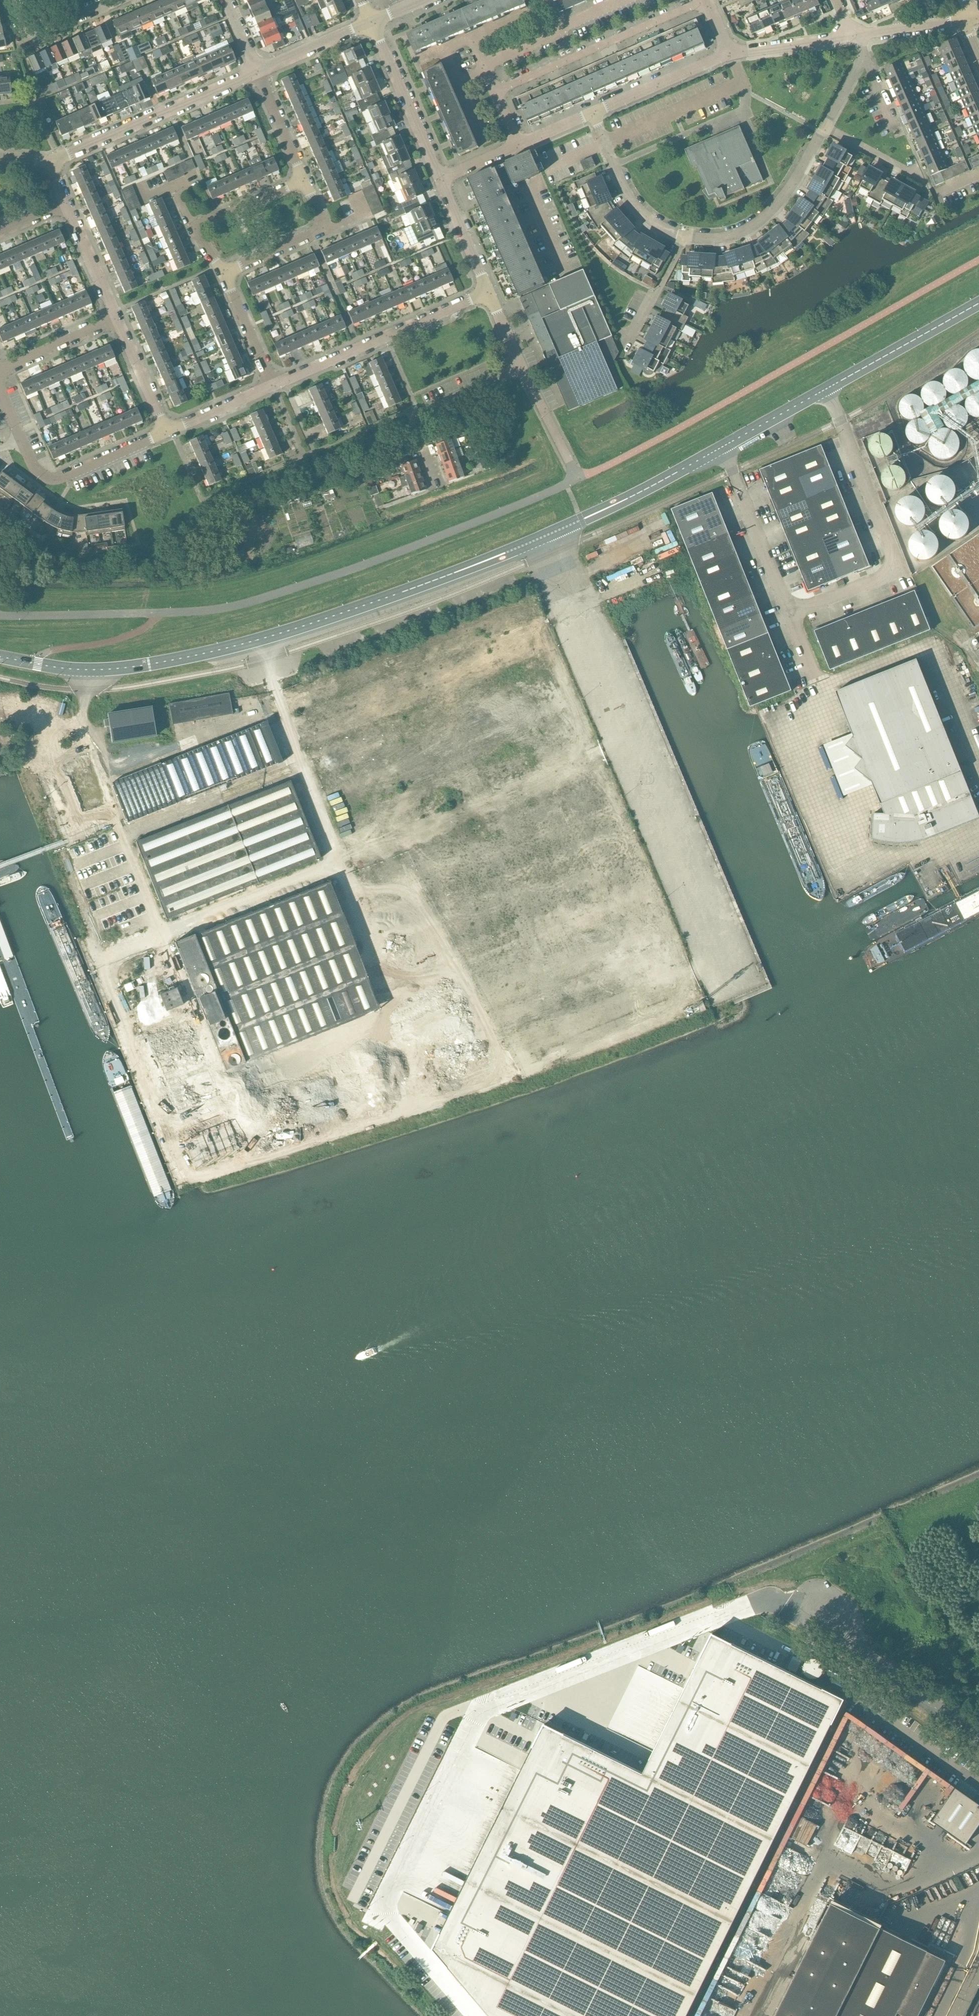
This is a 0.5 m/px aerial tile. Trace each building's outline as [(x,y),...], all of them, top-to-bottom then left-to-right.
[(169,0),(163,0),(157,2),(164,17),(175,13),(169,0)] [(175,13),(186,8),(182,0),(169,0),(175,13)] [(186,8),(187,12),(198,7),(197,3),(195,0),(182,0),(186,8)] [(247,3),(252,14),(266,7),(263,0),(253,0),(247,3)] [(341,2),(340,0),(317,0),(321,9),(326,7),(326,8),(341,2)] [(416,53),(527,5),(524,0),(486,0),(407,34),(415,54),(416,53)] [(559,12),(559,13),(559,12),(588,0),(554,0),(559,12)] [(791,0),(780,4),(787,22),(795,18),(794,16),(798,15),(791,0)] [(804,0),(791,0),(798,15),(802,13),(802,15),(809,12),(804,0)] [(809,12),(817,8),(816,7),(820,5),(818,0),(804,0),(809,12)] [(878,0),(864,0),(869,13),(873,11),(874,13),(882,10),(878,0)] [(891,0),(878,0),(882,10),(889,6),(888,5),(892,3),(891,0)] [(164,17),(157,2),(146,7),(153,22),(164,17)] [(341,2),(326,8),(331,19),(345,13),(341,2)] [(787,22),(780,4),(769,9),(775,24),(779,23),(780,25),(787,22)] [(266,7),(252,14),(257,25),(271,18),(277,16),(272,5),(266,7)] [(153,22),(146,7),(135,12),(142,27),(153,22)] [(775,24),(769,9),(758,14),(765,31),(773,28),(772,26),(775,24)] [(135,12),(124,17),(130,32),(142,27),(138,18),(135,12)] [(765,31),(758,14),(746,18),(753,34),(757,32),(758,34),(765,31)] [(204,20),(207,25),(217,21),(215,15),(204,20)] [(302,18),(307,29),(313,26),(308,15),(302,18)] [(130,32),(124,17),(113,22),(119,37),(130,32)] [(257,25),(256,25),(261,35),(276,29),(271,18),(257,25)] [(700,18),(512,100),(517,111),(522,109),(530,126),(707,48),(699,32),(705,29),(700,18)] [(294,22),(288,25),(290,29),(296,26),(298,32),(304,30),(300,19),(294,22)] [(181,28),(185,35),(196,30),(193,23),(181,28)] [(218,24),(208,28),(210,34),(215,32),(217,37),(223,34),(221,29),(218,24)] [(100,45),(101,44),(112,40),(106,25),(94,30),(100,45)] [(267,47),(272,45),(274,50),(285,45),(283,40),(281,41),(278,35),(283,33),(281,29),(279,28),(261,36),(263,39),(262,40),(265,47),(267,47)] [(103,49),(101,44),(100,45),(94,30),(83,35),(89,49),(90,49),(92,54),(103,49)] [(72,40),(78,54),(89,49),(83,35),(72,40)] [(938,46),(942,55),(960,47),(956,38),(938,46)] [(78,54),(72,40),(61,45),(67,59),(78,54)] [(341,65),(326,71),(329,79),(360,66),(358,61),(365,58),(359,45),(352,48),(350,43),(339,48),(341,54),(342,53),(347,65),(342,67),(341,65)] [(67,59),(61,45),(50,49),(56,64),(67,59)] [(136,46),(127,49),(128,53),(130,57),(131,58),(132,61),(137,59),(141,57),(140,54),(140,53),(138,49),(137,47),(136,46)] [(217,51),(224,65),(235,61),(229,46),(217,51)] [(120,50),(125,61),(131,58),(130,57),(128,53),(127,49),(126,47),(120,50)] [(960,47),(942,55),(945,64),(964,56),(960,47)] [(50,49),(39,54),(45,68),(47,73),(58,68),(56,64),(50,49)] [(118,60),(119,63),(125,61),(120,50),(111,54),(114,62),(118,60)] [(224,65),(217,51),(206,55),(213,70),(224,65)] [(45,68),(39,54),(28,59),(34,73),(45,68)] [(213,70),(206,55),(195,60),(202,75),(213,70)] [(137,59),(142,70),(148,67),(143,56),(141,57),(137,59)] [(194,56),(182,61),(184,65),(191,80),(202,75),(195,60),(194,56)] [(964,56),(945,64),(949,73),(967,65),(964,56)] [(135,69),(136,72),(142,70),(137,59),(132,61),(135,69)] [(132,61),(123,65),(125,69),(126,72),(126,73),(135,69),(132,61)] [(889,78),(907,70),(903,61),(885,69),(889,78)] [(314,65),(316,71),(322,69),(319,63),(314,65)] [(443,64),(424,72),(460,156),(479,147),(443,64)] [(191,80),(184,65),(173,70),(180,85),(191,80)] [(967,65),(949,73),(953,81),(971,74),(967,65)] [(360,66),(329,79),(333,87),(348,80),(352,90),(375,80),(370,68),(362,71),(360,66)] [(93,69),(86,72),(88,77),(95,74),(93,69)] [(907,70),(889,78),(893,87),(911,79),(916,77),(914,73),(912,69),(907,71),(907,70)] [(173,70),(162,75),(169,89),(169,91),(176,88),(176,86),(180,85),(173,70)] [(101,74),(90,79),(93,86),(104,82),(101,74)] [(286,91),(299,86),(294,74),(281,80),(286,91)] [(971,74),(953,81),(957,90),(975,82),(971,74)] [(74,75),(63,79),(65,83),(64,83),(66,86),(77,82),(74,75)] [(169,89),(162,75),(151,79),(157,94),(169,89)] [(11,92),(9,76),(0,78),(0,93),(11,92)] [(911,79),(893,87),(897,96),(915,88),(919,86),(916,78),(911,80),(911,79)] [(324,88),(329,86),(327,80),(321,82),(324,88)] [(375,80),(352,90),(359,107),(379,98),(376,93),(380,92),(375,80)] [(975,82),(957,90),(961,99),(978,91),(975,82)] [(132,88),(139,102),(150,97),(144,83),(132,88)] [(290,103),(304,97),(299,86),(286,91),(290,103)] [(139,102),(132,88),(121,93),(127,107),(139,102)] [(915,88),(897,96),(901,104),(919,97),(915,88)] [(961,99),(965,108),(978,102),(978,91),(961,99)] [(127,107),(121,93),(110,98),(117,112),(127,107)] [(336,101),(333,93),(329,95),(330,98),(326,100),(328,104),(336,101)] [(295,114),(308,108),(304,97),(290,103),(295,114)] [(919,97),(901,104),(904,113),(922,105),(919,97)] [(117,112),(110,98),(99,103),(106,117),(117,112)] [(379,98),(359,107),(361,112),(367,110),(372,121),(389,114),(384,102),(381,103),(379,98)] [(38,102),(43,113),(48,110),(44,99),(38,102)] [(236,104),(242,117),(253,112),(247,99),(236,104)] [(333,110),(339,108),(336,102),(331,104),(333,110)] [(965,108),(969,117),(978,112),(978,102),(965,108)] [(106,117),(99,103),(88,107),(94,122),(106,117)] [(225,108),(231,122),(242,117),(236,104),(225,108)] [(922,105),(904,113),(908,122),(926,114),(922,105)] [(94,122),(88,107),(77,112),(84,126),(94,122)] [(214,113),(220,126),(231,122),(225,108),(214,113)] [(300,125),(313,119),(308,108),(295,114),(300,125)] [(331,116),(335,115),(341,113),(339,108),(333,110),(329,112),(331,116)] [(84,126),(77,112),(66,117),(73,131),(84,126)] [(969,117),(972,126),(978,123),(978,112),(969,117)] [(203,118),(209,131),(220,126),(214,113),(203,118)] [(389,114),(372,121),(377,133),(371,135),(374,141),(389,134),(387,129),(394,126),(389,114)] [(926,114),(908,122),(912,131),(930,123),(926,114)] [(73,131),(66,117),(55,122),(61,136),(73,131)] [(192,123),(198,136),(209,131),(203,118),(192,123)] [(305,136),(318,130),(313,119),(300,125),(305,136)] [(198,136),(192,123),(181,128),(186,141),(198,136)] [(930,123),(912,131),(916,140),(934,132),(930,123)] [(346,124),(340,126),(343,132),(349,130),(346,124)] [(697,167),(707,189),(703,192),(710,200),(718,197),(722,202),(727,199),(726,197),(764,181),(740,126),(712,138),(685,150),(693,168),(697,167)] [(161,132),(167,145),(178,140),(172,127),(161,132)] [(256,136),(262,133),(260,128),(254,130),(256,136)] [(310,147),(323,141),(318,130),(305,136),(310,147)] [(150,137),(156,150),(167,145),(161,132),(150,137)] [(934,132),(916,140),(920,148),(938,141),(934,132)] [(389,134),(374,141),(376,146),(381,144),(386,156),(404,148),(399,136),(392,139),(389,134)] [(266,142),(264,136),(257,139),(260,144),(266,142)] [(139,142),(145,155),(156,150),(150,137),(139,142)] [(240,143),(238,137),(232,140),(234,146),(240,143)] [(314,158),(328,152),(323,141),(310,147),(314,158)] [(938,141),(920,148),(924,157),(942,149),(938,141)] [(128,146),(134,159),(145,155),(139,142),(128,146)] [(216,147),(218,153),(224,150),(221,145),(216,147)] [(117,151),(123,164),(134,159),(128,146),(117,151)] [(236,148),(238,154),(244,151),(241,146),(236,148)] [(356,146),(350,149),(353,154),(358,152),(356,146)] [(828,164),(848,176),(852,169),(848,166),(853,157),(853,156),(853,155),(853,153),(853,152),(852,150),(851,149),(849,149),(848,149),(846,149),(845,150),(844,151),(835,146),(831,152),(828,151),(829,150),(828,150),(825,155),(826,155),(829,156),(829,157),(831,158),(828,164)] [(210,149),(212,155),(218,153),(216,147),(210,149)] [(388,175),(404,168),(402,163),(409,160),(404,148),(386,156),(388,160),(385,167),(388,175)] [(942,149),(924,157),(927,166),(946,158),(942,149)] [(123,164),(117,151),(106,156),(111,169),(123,164)] [(319,169),(332,163),(328,152),(314,158),(319,169)] [(525,156),(470,179),(480,201),(482,206),(480,207),(519,296),(546,285),(546,283),(545,283),(543,284),(502,190),(530,178),(534,177),(540,174),(531,153),(525,156)] [(196,162),(202,160),(199,154),(193,157),(196,162)] [(178,155),(172,158),(175,163),(181,161),(178,156),(178,155)] [(222,161),(219,155),(213,158),(216,163),(222,161)] [(975,156),(968,159),(973,170),(978,167),(978,165),(975,156)] [(581,162),(585,171),(596,166),(592,157),(581,162)] [(261,163),(267,176),(279,171),(273,158),(261,163)] [(946,158),(927,166),(932,175),(938,172),(945,169),(950,167),(946,158)] [(191,159),(187,161),(180,164),(184,174),(195,169),(191,159)] [(958,164),(963,174),(970,171),(966,161),(958,164)] [(199,171),(205,168),(203,162),(197,165),(199,171)] [(102,171),(108,169),(106,163),(100,165),(102,171)] [(267,176),(261,163),(250,167),(256,180),(267,176)] [(324,180),(337,174),(332,163),(319,169),(324,180)] [(185,176),(184,174),(180,164),(174,167),(179,178),(185,176)] [(816,179),(835,189),(840,180),(844,183),(848,176),(828,164),(825,170),(822,169),(819,167),(816,172),(817,172),(817,171),(820,173),(816,179)] [(952,167),(956,177),(963,174),(958,164),(952,167)] [(77,182),(90,177),(85,165),(72,171),(77,182)] [(150,167),(153,173),(159,171),(156,165),(150,167)] [(144,167),(138,169),(139,172),(142,178),(147,175),(145,170),(144,167)] [(169,169),(173,180),(179,178),(174,167),(169,169)] [(256,180),(250,167),(239,172),(245,185),(256,180)] [(945,169),(950,180),(956,177),(952,167),(950,167),(945,169)] [(362,176),(368,174),(365,168),(360,171),(362,176)] [(400,190),(419,182),(414,170),(406,173),(404,168),(388,175),(391,180),(392,182),(395,183),(397,182),(399,182),(402,189),(399,190),(400,190)] [(163,172),(168,183),(173,180),(169,169),(163,172)] [(874,201),(885,180),(879,177),(881,174),(882,172),(883,172),(883,171),(878,169),(877,172),(870,169),(860,187),(870,193),(867,197),(874,201)] [(938,172),(943,183),(950,180),(945,169),(938,172)] [(245,185),(239,172),(228,177),(234,190),(245,185)] [(380,178),(377,172),(372,175),(375,181),(380,178)] [(943,183),(938,172),(932,175),(936,186),(943,183)] [(586,198),(606,189),(603,183),(606,182),(607,182),(605,177),(604,177),(604,178),(601,179),(599,180),(596,173),(595,173),(574,182),(577,190),(582,188),(586,198)] [(128,177),(131,183),(137,180),(134,174),(128,177)] [(329,191),(342,185),(337,174),(324,180),(329,191)] [(368,174),(362,176),(364,182),(370,180),(368,174)] [(81,193),(94,188),(90,177),(77,182),(81,193)] [(234,190),(228,177),(217,182),(223,195),(234,190)] [(885,180),(874,201),(881,205),(884,200),(893,206),(903,187),(897,183),(899,181),(899,180),(894,178),(895,178),(893,181),(891,184),(885,180)] [(809,196),(829,209),(834,201),(830,199),(835,189),(816,179),(813,185),(810,183),(807,188),(808,188),(808,187),(811,189),(810,189),(813,191),(809,196)] [(359,185),(361,190),(372,185),(370,180),(359,185)] [(223,195),(217,182),(206,187),(212,200),(223,195)] [(419,182),(400,190),(402,189),(407,200),(396,205),(399,210),(419,202),(417,196),(424,193),(419,182)] [(112,193),(118,191),(115,185),(109,187),(112,193)] [(132,185),(120,190),(123,196),(134,191),(132,185)] [(342,185),(329,191),(334,202),(347,196),(342,185)] [(361,190),(364,196),(375,192),(372,185),(361,190)] [(903,187),(893,206),(902,211),(900,214),(908,219),(912,212),(920,216),(927,203),(912,195),(915,190),(916,189),(911,186),(910,187),(911,187),(909,190),(903,187)] [(86,204),(99,199),(94,188),(81,193),(86,204)] [(592,220),(612,207),(608,202),(611,200),(613,199),(614,199),(612,194),(611,194),(612,195),(609,196),(606,189),(586,198),(590,208),(586,210),(592,220)] [(134,191),(123,196),(125,201),(136,196),(134,191)] [(375,192),(364,196),(367,202),(378,198),(375,192)] [(136,196),(125,201),(127,206),(139,201),(136,196)] [(829,209),(809,196),(805,202),(803,200),(803,201),(800,199),(801,198),(800,198),(797,202),(797,203),(798,202),(800,204),(796,210),(813,223),(819,214),(824,217),(829,209)] [(153,215),(166,209),(161,198),(148,204),(153,215)] [(378,198),(367,202),(369,209),(380,204),(378,198)] [(91,215),(104,210),(99,199),(86,204),(91,215)] [(135,209),(141,207),(139,201),(127,206),(130,212),(135,209)] [(399,210),(396,211),(398,216),(405,213),(405,214),(410,226),(416,223),(434,216),(428,204),(426,205),(421,207),(419,202),(399,210)] [(369,209),(372,216),(383,211),(380,204),(369,209)] [(125,207),(119,210),(122,215),(127,213),(125,207)] [(612,207),(592,220),(598,229),(602,226),(609,234),(625,220),(621,215),(623,213),(624,213),(620,208),(620,209),(618,211),(617,211),(615,213),(612,207)] [(135,209),(130,212),(132,217),(135,223),(138,221),(137,219),(139,219),(139,217),(135,209)] [(158,226),(171,220),(166,209),(153,215),(158,226)] [(96,227),(109,221),(104,210),(91,215),(96,227)] [(813,223),(796,210),(792,215),(789,213),(790,213),(789,212),(786,217),(789,219),(791,221),(786,226),(803,242),(810,235),(806,231),(813,223)] [(127,213),(122,215),(124,221),(130,219),(127,213)] [(410,226),(403,229),(411,246),(418,243),(423,241),(434,236),(431,231),(436,229),(439,227),(434,216),(416,223),(410,226)] [(163,237),(176,231),(171,220),(158,226),(163,237)] [(621,253),(636,235),(631,231),(633,229),(633,228),(635,226),(636,227),(636,226),(632,222),(632,223),(630,225),(625,220),(609,234),(616,242),(613,246),(621,253)] [(844,220),(840,225),(845,229),(849,224),(844,220)] [(101,238),(114,232),(109,221),(96,227),(101,238)] [(583,232),(587,230),(585,227),(589,224),(588,222),(580,228),(583,232)] [(803,242),(786,226),(782,231),(780,228),(779,228),(778,226),(778,225),(773,229),(774,229),(776,231),(770,235),(783,252),(792,246),(796,250),(803,242)] [(143,226),(137,228),(139,234),(145,231),(143,226)] [(365,232),(371,245),(382,240),(376,227),(365,232)] [(48,234),(53,247),(65,242),(59,229),(48,234)] [(134,229),(129,232),(131,238),(137,235),(134,229)] [(145,231),(139,234),(142,239),(148,237),(145,231)] [(167,248),(181,242),(176,231),(163,237),(167,248)] [(106,249),(118,243),(114,232),(101,238),(106,249)] [(371,245),(365,232),(354,236),(360,249),(371,245)] [(642,261),(653,243),(647,239),(649,236),(649,237),(650,236),(645,233),(644,234),(645,234),(643,237),(641,239),(636,235),(621,253),(630,260),(633,256),(642,261)] [(36,239),(42,252),(53,247),(48,234),(36,239)] [(137,235),(131,238),(134,243),(133,244),(135,249),(142,246),(140,240),(139,241),(137,235)] [(783,252),(770,235),(765,240),(763,237),(763,236),(759,240),(761,242),(761,243),(763,245),(757,248),(768,269),(778,264),(775,259),(783,252)] [(360,249),(354,236),(343,241),(349,254),(360,249)] [(25,244),(31,257),(42,252),(36,239),(25,244)] [(349,254),(343,241),(332,246),(338,259),(349,254)] [(172,259),(185,253),(181,242),(167,248),(172,259)] [(110,260),(123,254),(118,243),(106,249),(110,260)] [(653,243),(642,261),(651,266),(649,271),(656,275),(668,255),(662,251),(663,249),(663,248),(665,246),(665,245),(661,243),(660,243),(661,243),(659,246),(653,243)] [(14,249),(20,262),(31,257),(25,244),(14,249)] [(739,252),(745,272),(755,269),(758,274),(768,269),(757,248),(751,251),(750,248),(749,248),(748,245),(749,245),(743,246),(744,247),(745,250),(739,252)] [(338,259),(332,246),(321,251),(326,264),(338,259)] [(149,256),(155,253),(152,248),(147,250),(149,256)] [(426,251),(429,256),(434,254),(432,248),(426,251)] [(3,253),(9,267),(20,262),(14,249),(3,253)] [(745,272),(739,252),(732,254),(731,251),(732,251),(731,250),(726,252),(726,253),(727,252),(728,255),(727,256),(728,258),(721,259),(724,283),(736,281),(735,276),(745,272)] [(141,260),(147,257),(144,251),(138,254),(141,260)] [(429,256),(426,251),(420,253),(423,259),(429,256)] [(702,278),(703,256),(696,256),(696,253),(697,253),(697,252),(691,252),(692,252),(692,256),(691,255),(691,258),(684,258),(684,259),(683,270),(679,270),(678,272),(678,279),(679,281),(682,281),(682,282),(691,282),(691,277),(702,278)] [(9,267),(3,253),(0,255),(0,270),(9,267)] [(155,253),(149,256),(151,261),(157,259),(155,253)] [(185,253),(172,259),(177,270),(190,264),(185,253)] [(724,283),(721,259),(715,260),(715,257),(714,257),(715,254),(715,253),(710,253),(710,254),(710,257),(703,256),(702,278),(712,278),(713,284),(724,283)] [(115,271),(128,265),(123,254),(110,260),(115,271)] [(302,259),(308,272),(319,267),(313,254),(302,259)] [(404,260),(406,266),(412,263),(410,258),(404,260)] [(308,272),(302,259),(291,264),(297,277),(308,272)] [(378,262),(380,267),(386,265),(384,259),(378,262)] [(69,268),(75,265),(72,260),(66,262),(69,268)] [(398,263),(401,268),(406,266),(404,260),(398,263)] [(297,277),(291,264),(280,268),(286,282),(297,277)] [(120,282),(133,276),(128,265),(115,271),(120,282)] [(50,270),(52,275),(58,273),(55,267),(50,270)] [(74,275),(78,274),(76,268),(70,271),(72,276),(74,275)] [(156,279),(154,273),(152,268),(146,271),(148,276),(151,282),(156,279)] [(286,282),(280,268),(269,273),(275,286),(286,282)] [(436,273),(442,286),(453,281),(447,268),(436,273)] [(356,271),(358,277),(364,274),(362,269),(356,271)] [(164,276),(162,270),(156,272),(159,278),(164,276)] [(376,272),(379,278),(384,275),(382,270),(376,272)] [(350,274),(353,279),(358,277),(356,271),(350,274)] [(613,364),(619,353),(612,337),(613,336),(585,271),(520,298),(566,404),(569,412),(580,407),(619,391),(619,390),(623,388),(613,364)] [(275,286),(269,273),(258,278),(264,291),(275,286)] [(442,286),(436,273),(425,278),(431,291),(442,286)] [(53,278),(56,283),(62,281),(59,275),(53,278)] [(204,275),(191,281),(196,292),(209,286),(204,275)] [(133,276),(120,282),(125,293),(138,287),(133,276)] [(28,279),(30,285),(36,282),(33,277),(28,279)] [(340,278),(334,281),(336,287),(342,284),(347,282),(345,277),(340,279),(340,278)] [(56,283),(53,278),(48,280),(50,286),(56,283)] [(264,291),(258,278),(247,283),(252,296),(264,291)] [(431,291),(425,278),(414,283),(420,296),(431,291)] [(362,285),(360,279),(354,282),(357,288),(362,285)] [(650,285),(655,288),(658,283),(653,280),(650,285)] [(420,296),(414,283),(403,288),(409,301),(420,296)] [(329,290),(327,284),(321,287),(323,292),(329,290)] [(31,287),(34,293),(39,291),(37,285),(31,287)] [(5,289),(8,294),(14,292),(11,286),(5,289)] [(196,292),(190,294),(190,295),(195,306),(201,303),(214,297),(209,286),(196,292)] [(26,290),(28,295),(34,293),(31,287),(26,290)] [(340,295),(346,292),(343,287),(337,289),(340,295)] [(174,288),(169,291),(171,296),(174,302),(179,299),(174,288)] [(409,301),(403,288),(392,292),(397,306),(409,301)] [(74,296),(80,309),(92,304),(86,291),(74,296)] [(304,294),(307,299),(312,297),(310,291),(304,294)] [(326,300),(332,298),(330,292),(324,295),(326,300)] [(397,306),(392,292),(381,297),(386,310),(397,306)] [(42,294),(36,297),(39,303),(45,300),(42,294)] [(307,299),(304,294),(299,296),(301,302),(307,299)] [(665,314),(686,325),(689,318),(685,315),(689,307),(690,306),(672,296),(671,295),(668,302),(665,301),(665,300),(662,305),(663,305),(665,306),(668,308),(665,314)] [(80,309),(74,296),(63,301),(69,314),(80,309)] [(3,299),(6,305),(12,303),(9,297),(3,299)] [(165,305),(171,303),(169,297),(163,300),(165,305)] [(182,305),(180,302),(185,300),(184,297),(179,299),(174,302),(176,307),(182,305)] [(205,314),(219,308),(214,297),(201,303),(205,314)] [(386,310),(381,297),(370,302),(375,315),(386,310)] [(69,314),(63,301),(52,305),(58,319),(69,314)] [(136,318),(149,312),(144,301),(131,307),(136,318)] [(302,304),(305,310),(310,308),(308,302),(302,304)] [(375,315),(370,302),(359,307),(364,320),(375,315)] [(168,311),(173,308),(171,303),(165,305),(168,311)] [(58,319),(52,305),(41,310),(47,323),(58,319)] [(182,305),(176,307),(179,313),(185,311),(182,305)] [(364,320),(359,307),(347,312),(353,325),(364,320)] [(210,325),(223,320),(219,308),(205,314),(210,325)] [(47,323),(41,310),(30,315),(36,328),(47,323)] [(260,313),(262,319),(268,316),(266,311),(260,313)] [(280,314),(282,320),(288,317),(286,311),(280,314)] [(149,312),(136,318),(140,329),(154,323),(149,312)] [(176,314),(171,316),(173,321),(172,322),(175,327),(180,325),(176,314)] [(653,329),(672,339),(677,330),(682,332),(686,325),(665,314),(662,320),(659,319),(656,317),(653,322),(654,322),(654,321),(657,323),(653,329)] [(36,328),(30,315),(19,320),(25,333),(36,328)] [(329,320),(334,333),(346,328),(340,315),(329,320)] [(183,324),(189,321),(186,316),(181,318),(183,324)] [(266,327),(272,324),(269,319),(263,321),(266,327)] [(25,333),(19,320),(8,325),(14,338),(25,333)] [(215,336),(228,331),(223,320),(210,325),(215,336)] [(334,333),(329,320),(318,325),(323,338),(334,333)] [(154,323),(140,329),(145,340),(158,334),(154,323)] [(2,343),(14,338),(8,325),(0,328),(0,337),(2,343)] [(180,325),(175,327),(177,333),(183,330),(180,325)] [(323,338),(318,325),(307,329),(312,343),(323,338)] [(312,343),(307,329),(296,334),(301,347),(312,343)] [(665,356),(668,358),(672,351),(667,348),(672,339),(653,329),(650,335),(647,334),(648,333),(647,333),(645,338),(648,339),(651,341),(647,347),(665,356)] [(220,347),(233,342),(228,331),(215,336),(220,347)] [(158,334),(145,340),(150,351),(163,345),(158,334)] [(301,347),(296,334),(285,339),(290,352),(301,347)] [(290,352),(285,339),(273,344),(279,357),(290,352)] [(225,358),(238,353),(233,342),(220,347),(225,358)] [(198,344),(193,346),(195,352),(201,349),(198,344)] [(98,350),(104,363),(115,358),(109,345),(98,350)] [(163,345),(150,351),(155,362),(168,357),(163,345)] [(187,355),(193,353),(190,347),(184,349),(187,355)] [(668,358),(665,356),(647,347),(644,353),(642,352),(641,352),(639,350),(638,350),(636,355),(637,354),(639,356),(636,363),(645,367),(645,369),(645,371),(645,372),(646,373),(647,374),(649,375),(650,375),(652,374),(653,373),(654,372),(655,372),(660,363),(664,365),(668,358)] [(87,354),(92,368),(104,363),(98,350),(87,354)] [(964,368),(966,372),(968,375),(971,378),(975,380),(978,381),(978,380),(978,350),(976,350),(972,351),(969,354),(966,357),(965,360),(964,364),(964,368)] [(229,369),(243,364),(238,353),(225,358),(229,369)] [(76,359),(81,372),(92,368),(87,354),(76,359)] [(168,357),(155,362),(160,373),(173,368),(168,357)] [(373,374),(387,369),(382,357),(368,363),(373,374)] [(65,364),(70,377),(81,372),(76,359),(65,364)] [(54,369),(59,382),(70,377),(65,364),(54,369)] [(243,364),(229,369),(234,381),(248,375),(243,364)] [(208,366),(202,368),(205,374),(210,371),(208,366)] [(173,368),(160,373),(164,384),(178,379),(173,368)] [(42,374),(48,387),(59,382),(54,369),(42,374)] [(202,375),(200,369),(194,372),(197,377),(202,375)] [(387,369),(373,374),(378,385),(391,379),(387,369)] [(944,382),(944,385),(945,388),(947,391),(950,393),(953,394),(956,395),(959,394),(962,393),(965,391),(967,389),(968,386),(969,383),(969,379),(968,376),(966,374),(963,372),(960,370),(957,370),(954,370),(951,371),(948,373),(946,375),(944,378),(944,382)] [(31,378),(37,392),(48,387),(42,374),(31,378)] [(197,377),(193,379),(195,384),(199,383),(204,380),(202,375),(197,377)] [(119,384),(125,381),(123,376),(117,379),(119,384)] [(351,384),(357,382),(354,376),(349,378),(351,384)] [(24,392),(26,397),(37,392),(31,378),(20,383),(24,392)] [(178,379),(164,384),(169,396),(182,390),(178,379)] [(391,379),(378,385),(383,396),(396,391),(391,379)] [(199,383),(204,394),(210,392),(207,386),(205,380),(204,380),(199,383)] [(343,388),(349,385),(346,380),(340,382),(343,388)] [(210,385),(212,391),(218,388),(215,382),(210,385)] [(357,382),(351,384),(353,390),(356,395),(361,393),(359,387),(357,382)] [(100,386),(103,391),(108,389),(106,383),(100,386)] [(921,395),(922,398),(923,401),(925,404),(927,406),(930,407),(933,408),(937,408),(940,406),(942,404),(945,402),(946,399),(946,396),(946,392),(945,389),(943,387),(941,385),(938,383),(934,383),(931,383),(928,384),(925,386),(923,388),(922,391),(921,395)] [(123,392),(129,390),(126,384),(120,387),(123,392)] [(313,401),(326,395),(321,384),(308,389),(313,401)] [(345,393),(351,391),(349,385),(343,388),(345,393)] [(182,390),(169,396),(174,407),(187,401),(182,390)] [(104,394),(106,400),(112,397),(110,391),(104,394)] [(396,391),(383,396),(388,408),(401,402),(396,391)] [(965,408),(967,411),(968,413),(971,415),(974,417),(977,417),(978,417),(978,392),(975,393),(972,394),(969,396),(967,398),(966,401),(965,404),(965,408)] [(78,395),(81,401),(86,399),(84,393),(78,395)] [(81,401),(78,395),(73,398),(75,403),(81,401)] [(326,395),(313,401),(318,411),(331,406),(326,395)] [(899,407),(899,410),(900,413),(902,416),(905,418),(908,419),(911,420),(914,420),(917,419),(920,417),(922,414),(924,411),(924,408),(924,405),(923,402),(921,399),(918,397),(915,395),(912,395),(909,395),(906,396),(903,398),(901,401),(899,404),(899,407)] [(62,403),(56,405),(58,411),(64,408),(69,406),(67,400),(62,403)] [(81,404),(84,409),(90,407),(87,401),(81,404)] [(352,410),(358,407),(356,402),(350,404),(352,410)] [(366,404),(361,406),(363,412),(369,409),(366,404)] [(56,405),(50,408),(52,413),(58,411),(56,405)] [(943,417),(943,420),(944,423),(946,426),(948,428),(951,429),(955,430),(958,430),(961,429),(964,427),(966,424),(967,421),(968,418),(967,415),(966,412),(964,409),(962,407),(959,405),(956,405),(952,405),(949,406),(947,408),(945,411),(943,414),(943,417)] [(331,406),(318,411),(322,423),(336,417),(331,406)] [(355,415),(361,413),(358,407),(352,410),(355,415)] [(137,408),(136,408),(125,413),(131,426),(142,421),(137,408)] [(70,409),(65,411),(59,413),(62,419),(73,414),(70,409)] [(254,426),(267,421),(262,409),(249,415),(254,426)] [(36,420),(42,418),(40,412),(34,415),(36,420)] [(59,413),(48,418),(51,424),(56,421),(62,419),(59,413)] [(114,418),(120,431),(131,426),(125,413),(114,418)] [(336,417),(322,423),(327,434),(341,428),(336,417)] [(43,421),(37,423),(38,425),(40,428),(40,429),(46,426),(51,424),(48,418),(43,421)] [(103,423),(108,436),(120,431),(114,418),(103,423)] [(905,432),(906,435),(907,438),(909,441),(911,443),(914,445),(917,445),(921,445),(924,444),(927,442),(929,439),(930,436),(931,433),(930,430),(929,427),(927,424),(925,422),(922,421),(919,420),(915,420),(912,421),(910,423),(907,426),(906,429),(905,432)] [(267,421),(254,426),(259,437),(272,432),(267,421)] [(92,427),(97,440),(108,436),(103,423),(92,427)] [(471,424),(464,427),(469,441),(476,438),(471,424)] [(81,432),(86,445),(97,440),(92,427),(81,432)] [(232,436),(238,433),(235,428),(229,430),(232,436)] [(929,443),(929,448),(930,451),(933,455),(936,457),(940,459),(944,460),(948,459),(951,458),(955,456),(957,453),(959,449),(960,445),(959,441),(958,437),(956,434),(953,431),(949,429),(945,429),(941,429),(937,430),(934,433),(931,436),(929,440),(929,443)] [(227,431),(221,434),(224,440),(229,437),(227,431)] [(70,437),(75,450),(86,445),(81,432),(70,437)] [(272,432),(259,437),(264,448),(277,443),(272,432)] [(238,433),(232,436),(234,442),(240,439),(238,433)] [(194,453),(207,447),(202,435),(189,441),(194,453)] [(869,447),(869,450),(870,452),(872,455),(874,457),(877,458),(880,459),(883,459),(886,458),(889,456),(891,453),(892,451),(893,448),(892,445),(891,442),(889,439),(887,437),(884,436),(881,435),(878,436),(875,437),(873,438),(871,441),(869,444),(869,447)] [(59,442),(64,455),(75,450),(70,437),(59,442)] [(229,437),(224,440),(226,445),(232,443),(229,437)] [(450,440),(435,445),(439,455),(454,450),(450,440)] [(477,441),(469,444),(472,452),(480,450),(477,441)] [(47,447),(49,451),(53,460),(64,455),(59,442),(47,447)] [(277,443),(264,448),(269,460),(282,454),(277,443)] [(799,479),(830,466),(827,458),(829,457),(823,443),(809,449),(809,451),(791,458),(799,479)] [(207,447),(194,453),(199,464),(212,458),(207,447)] [(241,458),(247,455),(245,450),(239,452),(241,458)] [(454,450),(439,455),(442,464),(457,459),(454,450)] [(481,461),(486,458),(483,451),(477,453),(481,461)] [(237,454),(231,456),(233,462),(239,459),(237,454)] [(244,464),(250,462),(247,455),(241,458),(244,464)] [(212,458),(199,464),(203,475),(217,469),(212,458)] [(799,479),(791,458),(773,465),(772,464),(758,469),(764,483),(765,483),(769,491),(799,479)] [(236,468),(242,465),(239,459),(233,462),(236,468)] [(457,459),(442,464),(446,474),(460,468),(457,459)] [(400,465),(404,476),(404,477),(419,471),(415,460),(400,465)] [(486,460),(480,462),(482,468),(489,466),(486,460)] [(251,464),(245,466),(246,468),(249,475),(249,477),(256,474),(251,464)] [(830,466),(799,479),(807,499),(840,485),(835,474),(834,475),(830,466)] [(460,468),(446,474),(448,482),(448,483),(449,483),(464,477),(463,477),(460,468)] [(882,480),(883,483),(884,486),(886,488),(888,490),(891,491),(894,492),(897,492),(900,491),(902,489),(904,487),(906,484),(906,481),(906,478),(905,475),(903,472),(901,470),(898,469),(895,468),(892,469),(889,470),(886,471),(884,474),(883,477),(882,480)] [(217,469),(203,475),(208,486),(222,480),(217,469)] [(14,478),(3,470),(0,474),(0,494),(1,495),(14,478)] [(398,478),(402,487),(407,485),(408,486),(423,481),(419,471),(404,477),(404,476),(398,478)] [(373,485),(369,475),(363,478),(367,487),(373,485)] [(928,490),(929,494),(930,498),(932,501),(935,503),(938,505),(942,505),(946,505),(949,504),(953,502),(955,499),(957,495),(957,492),(957,488),(956,484),(954,481),(951,479),(947,477),(943,477),(940,477),(936,478),(933,480),(931,483),(929,487),(928,490)] [(11,502),(24,485),(14,478),(1,495),(11,502)] [(807,499),(799,479),(769,491),(772,499),(770,500),(775,512),(807,499)] [(423,481),(408,486),(411,495),(426,490),(423,481)] [(24,507),(34,493),(24,485),(11,502),(12,503),(14,500),(24,507)] [(840,485),(807,499),(815,518),(846,506),(843,498),(845,497),(840,485)] [(376,486),(367,489),(370,496),(378,493),(376,486)] [(680,530),(722,514),(718,506),(720,505),(714,491),(700,497),(701,498),(672,510),(680,530)] [(34,514),(44,500),(34,493),(24,507),(34,514)] [(379,495),(373,497),(378,508),(383,505),(379,495)] [(898,512),(898,515),(899,519),(901,522),(904,524),(908,526),(911,527),(915,526),(919,525),(922,523),(924,520),(926,517),(927,513),(926,509),(925,506),(923,503),(920,500),(917,499),(913,498),(909,498),(905,499),(902,502),(900,505),(898,508),(898,512)] [(815,518),(807,499),(775,512),(780,523),(781,522),(785,531),(815,518)] [(34,514),(43,521),(44,522),(54,507),(44,500),(34,514)] [(846,506),(815,518),(823,538),(856,525),(851,514),(850,514),(846,506)] [(54,507),(44,522),(48,524),(51,526),(56,528),(64,513),(60,511),(57,510),(54,507)] [(109,511),(112,532),(125,530),(122,509),(109,511)] [(112,532),(109,511),(96,513),(99,534),(112,532)] [(942,525),(943,529),(944,532),(946,535),(949,538),(952,539),(956,540),(960,540),(964,538),(967,536),(969,533),(971,530),(971,526),(971,523),(970,519),(968,516),(965,513),(961,512),(957,511),(954,512),(950,513),(947,515),(945,518),(943,521),(942,525)] [(72,532),(74,515),(71,515),(67,514),(64,513),(56,528),(55,532),(60,534),(66,535),(72,536),(72,532)] [(99,534),(96,513),(83,515),(85,532),(86,536),(99,534)] [(688,550),(706,543),(731,533),(727,522),(725,522),(722,514),(680,530),(688,550)] [(85,532),(83,515),(80,515),(77,515),(74,515),(72,532),(77,533),(81,533),(85,532)] [(791,551),(823,538),(815,518),(785,531),(788,539),(786,540),(791,551)] [(831,558),(862,546),(859,537),(860,537),(856,525),(823,538),(831,558)] [(912,546),(912,550),(913,553),(915,556),(918,559),(922,560),(926,561),(929,561),(933,559),(936,557),(938,554),(940,551),(941,547),(940,543),(939,540),(937,537),(934,534),(931,533),(927,532),(923,532),(920,534),(916,536),(914,539),(912,542),(912,546)] [(696,570),(703,567),(737,554),(734,545),(736,545),(731,533),(706,543),(688,550),(696,570)] [(801,570),(831,558),(823,538),(791,551),(796,563),(797,562),(801,570)] [(831,558),(840,579),(858,571),(859,573),(873,567),(867,553),(865,554),(862,546),(831,558)] [(737,554),(703,567),(696,570),(704,590),(747,573),(742,561),(741,562),(737,554)] [(840,579),(831,558),(801,570),(804,579),(802,579),(808,593),(822,588),(821,586),(840,579)] [(747,573),(704,590),(712,610),(753,593),(750,585),(752,584),(747,573)] [(895,597),(911,638),(931,630),(915,591),(907,594),(906,593),(895,597)] [(753,593),(712,610),(720,630),(763,613),(758,601),(757,602),(753,593)] [(876,607),(891,646),(911,638),(895,597),(883,602),(884,604),(876,607)] [(891,646),(876,607),(867,610),(867,609),(855,613),(871,654),(891,646)] [(763,613),(720,630),(728,650),(769,633),(766,625),(768,624),(763,613)] [(836,623),(852,662),(871,654),(855,613),(843,618),(844,619),(836,623)] [(852,662),(836,623),(827,626),(827,624),(813,630),(819,644),(820,644),(831,670),(852,662)] [(769,633),(728,650),(736,669),(779,652),(774,641),(773,641),(769,633)] [(744,689),(785,673),(782,664),(783,664),(779,652),(736,669),(744,689)] [(917,659),(836,692),(854,736),(846,746),(862,759),(855,769),(872,782),(884,814),(874,814),(873,838),(874,839),(886,841),(900,842),(913,841),(926,839),(978,817),(978,815),(917,659)] [(785,673),(744,689),(751,707),(792,691),(785,673)] [(168,704),(172,725),(233,714),(230,701),(229,693),(168,704)] [(109,727),(109,728),(112,744),(156,737),(152,707),(107,713),(108,719),(103,720),(104,727),(109,727)] [(262,724),(112,783),(128,822),(278,763),(278,764),(283,762),(266,721),(261,723),(262,724)] [(135,842),(166,919),(321,858),(290,781),(135,842)] [(194,935),(174,942),(201,1009),(196,1011),(198,1018),(203,1016),(238,1103),(258,1095),(257,1094),(245,1064),(379,1009),(366,974),(329,882),(194,935)] [(871,950),(877,961),(892,957),(978,913),(978,891),(878,942),(871,950)] [(4,961),(14,957),(0,919),(0,952),(4,961)] [(657,932),(617,949),(615,950),(615,951),(607,954),(607,953),(603,955),(625,1007),(633,1010),(658,1000),(661,992),(654,974),(671,967),(664,949),(663,947),(663,946),(662,947),(658,938),(659,938),(657,932)] [(159,994),(166,1011),(183,1004),(176,987),(159,994)] [(697,1003),(701,1012),(707,1010),(703,1000),(697,1003)] [(433,1948),(491,2015),(686,2015),(844,1699),(713,1634),(643,1773),(544,1724),(433,1948)] [(796,1672),(803,1660),(792,1655),(786,1667),(796,1672)] [(932,1821),(966,1844),(978,1825),(978,1804),(956,1787),(932,1821)] [(887,1930),(881,1927),(882,1925),(832,1900),(775,2015),(918,2015),(946,1960),(887,1930)]
